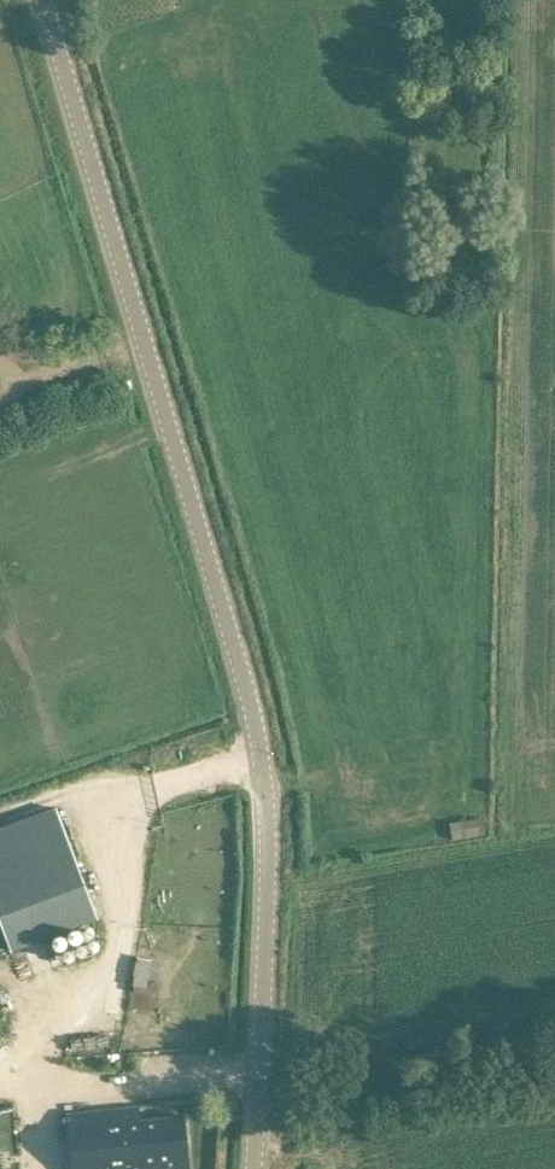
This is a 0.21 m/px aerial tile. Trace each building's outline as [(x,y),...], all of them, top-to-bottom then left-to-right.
[(111,890),(70,781),(0,808),(0,932),(111,890)] [(449,822),(452,839),(485,834),(483,817),(449,822)] [(135,975),(133,984),(146,987),(148,978),(151,959),(137,956),(134,975),(135,975)] [(65,1113),(71,1168),(190,1168),(189,1161),(185,1117),(154,1120),(140,1121),(139,1106),(65,1113)]
